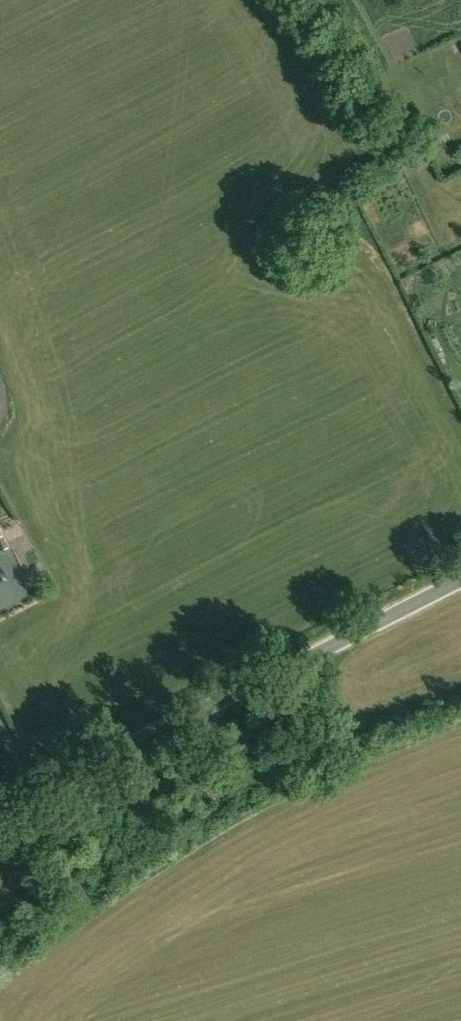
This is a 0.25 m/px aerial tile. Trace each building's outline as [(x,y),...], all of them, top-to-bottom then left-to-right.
[(23,594),(10,565),(0,569),(0,581),(8,600),(23,594)] [(299,724),(292,709),(280,714),(287,729),(299,724)]
